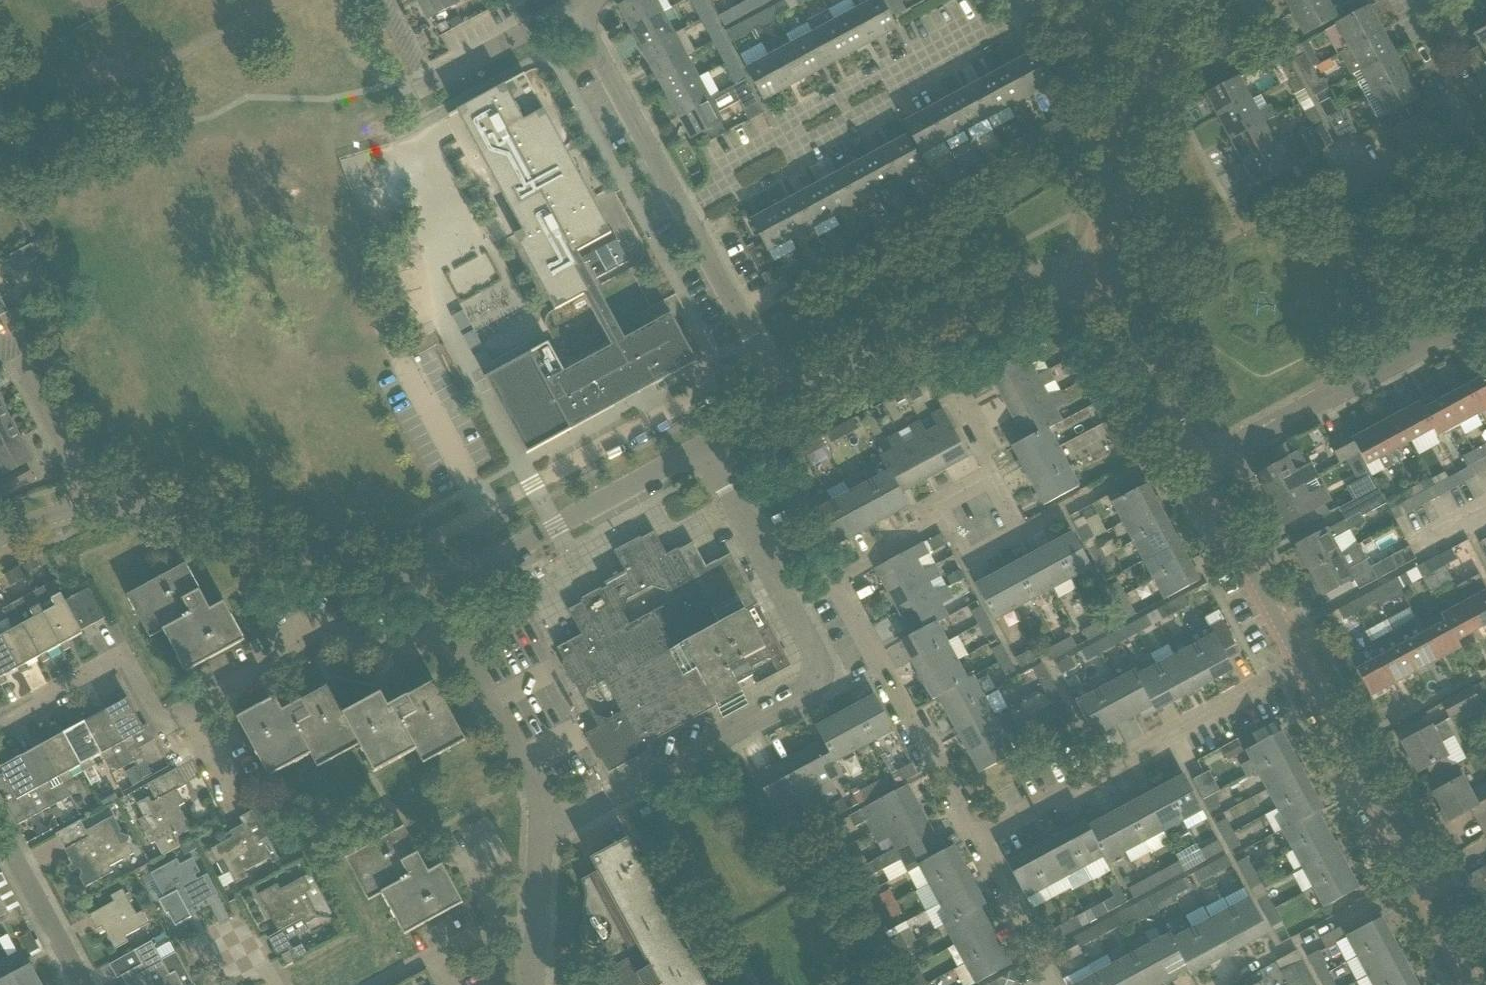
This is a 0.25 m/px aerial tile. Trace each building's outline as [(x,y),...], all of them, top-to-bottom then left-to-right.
[(428,19),(458,3),(456,0),(418,0),(428,19)] [(631,29),(660,13),(653,0),(631,0),(619,7),(631,29)] [(696,10),(705,5),(702,0),(690,0),(696,10)] [(740,5),(746,15),(760,7),(756,0),(749,0),(740,5)] [(872,40),(895,28),(885,10),(880,0),(876,0),(857,10),(856,11),(872,40)] [(1291,12),(1313,0),(1284,0),(1291,12)] [(1303,35),(1321,26),(1337,17),(1328,0),(1313,0),(1291,12),(1303,35)] [(784,1),(771,8),(776,18),(789,10),(784,1)] [(740,5),(728,11),(733,22),(746,15),(740,5)] [(1336,25),(1348,48),(1381,30),(1369,7),(1350,17),(1336,25)] [(757,15),(763,25),(776,18),(771,8),(757,15)] [(813,34),(829,64),(851,52),(828,10),(807,21),(814,33),(813,34)] [(835,22),(851,52),(872,40),(856,11),(835,22)] [(631,29),(643,51),(672,35),(660,13),(631,29)] [(446,22),(436,26),(440,33),(449,29),(446,22)] [(715,24),(706,28),(713,41),(722,36),(715,24)] [(740,25),(726,32),(732,42),(745,34),(746,34),(741,24),(740,25)] [(1482,87),(1485,85),(1485,27),(1472,34),(1479,46),(1464,54),(1482,87)] [(1338,54),(1344,65),(1354,60),(1360,71),(1394,52),(1381,30),(1348,48),(1338,54)] [(791,46),(807,76),(829,64),(813,34),(792,46),(791,46)] [(643,51),(655,73),(684,57),(672,35),(643,51)] [(713,41),(721,55),(729,50),(722,36),(713,41)] [(1300,45),(1291,50),(1295,59),(1295,60),(1302,73),(1312,68),(1309,61),(1316,57),(1308,41),(1300,45)] [(769,57),(786,87),(807,76),(791,46),(769,57)] [(1015,64),(1031,93),(1053,82),(1037,52),(1015,64)] [(1360,71),(1372,93),(1406,75),(1394,52),(1360,71)] [(1329,60),(1316,67),(1320,74),(1334,67),(1331,63),(1338,59),(1337,56),(1329,60)] [(655,73),(667,94),(696,78),(684,57),(655,73)] [(753,81),(763,99),(786,87),(769,57),(747,69),(753,81)] [(1281,67),(1288,81),(1297,76),(1290,62),(1281,67)] [(993,76),(1009,105),(1031,93),(1015,64),(993,76)] [(729,72),(736,85),(746,80),(739,66),(729,72)] [(1312,68),(1302,73),(1310,87),(1320,81),(1319,81),(1312,68)] [(523,74),(456,111),(457,113),(521,231),(513,235),(554,311),(583,295),(611,346),(563,372),(547,343),(484,377),(485,379),(526,454),(640,392),(655,384),(696,361),(674,320),(670,314),(641,330),(624,339),(596,287),(577,252),(611,234),(597,208),(592,199),(577,173),(558,137),(523,74)] [(1384,115),(1377,119),(1385,134),(1411,120),(1404,106),(1419,98),(1406,75),(1372,93),(1384,115)] [(1009,105),(993,76),(971,88),(987,117),(1009,105)] [(1288,81),(1295,94),(1305,89),(1297,76),(1288,81)] [(1238,77),(1207,95),(1213,107),(1219,117),(1219,118),(1251,101),(1251,100),(1248,95),(1238,77)] [(667,94),(679,116),(708,100),(696,78),(667,94)] [(1320,81),(1310,87),(1315,96),(1325,90),(1328,89),(1323,79),(1319,81),(1320,81)] [(739,102),(743,110),(758,102),(746,80),(736,85),(731,88),(739,102)] [(739,102),(731,88),(708,100),(679,116),(691,138),(720,122),(716,115),(739,102)] [(971,88),(949,99),(965,129),(987,117),(971,88)] [(557,100),(564,113),(574,107),(567,95),(557,100)] [(949,99),(927,111),(943,141),(965,129),(949,99)] [(1329,99),(1319,105),(1326,118),(1337,113),(1337,112),(1330,99),(1329,99)] [(1251,101),(1219,118),(1220,119),(1231,140),(1232,141),(1263,123),(1264,123),(1277,116),(1277,115),(1271,105),(1258,112),(1251,101)] [(1311,126),(1312,126),(1321,121),(1314,107),(1305,113),(1311,126)] [(1326,118),(1339,141),(1355,131),(1343,109),(1337,112),(1337,113),(1326,118)] [(927,111),(905,123),(921,153),(943,141),(927,111)] [(1046,125),(1052,135),(1066,127),(1060,117),(1046,125)] [(1308,128),(1321,151),(1334,144),(1321,121),(1312,126),(1311,126),(1308,128)] [(1263,123),(1232,141),(1238,152),(1243,162),(1244,163),(1277,145),(1281,142),(1281,141),(1282,141),(1277,131),(1270,135),(1264,123),(1263,123)] [(1034,132),(1039,142),(1052,135),(1046,125),(1034,132)] [(884,150),(900,180),(922,168),(905,138),(884,150)] [(1022,151),(1017,141),(1005,148),(1010,157),(1022,151)] [(1244,163),(1242,164),(1249,176),(1250,175),(1255,185),(1254,185),(1254,186),(1255,187),(1258,185),(1260,184),(1267,198),(1297,182),(1277,145),(1244,163)] [(984,159),(989,168),(1010,157),(1005,148),(984,159)] [(862,161),(878,191),(900,180),(884,150),(862,161)] [(856,203),(878,191),(862,161),(840,173),(856,203)] [(961,172),(966,181),(978,174),(973,165),(961,172)] [(947,180),(952,189),(966,181),(961,172),(947,180)] [(818,185),(834,215),(856,203),(840,173),(818,185)] [(796,197),(812,227),(834,215),(818,185),(796,197)] [(774,209),(790,239),(812,227),(796,197),(774,209)] [(925,205),(930,215),(944,208),(938,198),(925,205)] [(752,221),(768,250),(790,239),(774,209),(752,221)] [(908,215),(895,222),(900,232),(914,225),(908,215)] [(834,216),(813,227),(817,235),(838,224),(834,216)] [(30,225),(32,231),(34,235),(39,233),(46,230),(41,220),(34,224),(30,225)] [(895,222),(882,229),(887,239),(900,232),(895,222)] [(39,252),(45,249),(40,239),(21,249),(9,255),(17,269),(28,263),(39,258),(36,253),(37,253),(39,252)] [(863,239),(850,246),(855,256),(869,249),(863,239)] [(749,252),(757,267),(770,259),(762,245),(749,252)] [(843,263),(855,256),(850,246),(837,253),(843,263)] [(808,269),(813,279),(826,272),(821,262),(808,269)] [(805,265),(782,277),(790,291),(813,279),(808,269),(805,265)] [(770,269),(762,274),(768,285),(776,280),(770,269)] [(45,272),(34,278),(40,289),(51,283),(45,272)] [(8,312),(0,297),(0,317),(8,312)] [(452,316),(460,331),(471,325),(463,311),(452,316)] [(463,336),(471,351),(481,345),(474,330),(463,336)] [(1050,341),(1039,347),(1043,355),(1054,349),(1050,341)] [(989,373),(1001,395),(1037,376),(1030,364),(1042,358),(1036,348),(989,373)] [(474,356),(481,371),(492,365),(484,350),(474,356)] [(1074,356),(1060,364),(1066,375),(1080,368),(1074,356)] [(1037,376),(1001,395),(1013,418),(1049,399),(1042,387),(1040,383),(1045,381),(1047,385),(1054,381),(1052,377),(1048,370),(1041,374),(1037,376)] [(1481,413),(1485,410),(1485,376),(1466,386),(1481,413)] [(1444,398),(1459,425),(1481,413),(1466,386),(1444,398)] [(918,389),(908,394),(911,401),(922,396),(918,389)] [(1049,399),(1013,418),(1025,440),(1047,428),(1047,429),(1061,422),(1054,409),(1052,406),(1057,403),(1059,407),(1066,403),(1064,400),(1060,392),(1049,399)] [(903,396),(895,400),(900,408),(907,404),(903,396)] [(1418,403),(1437,437),(1459,425),(1444,398),(1423,410),(1419,402),(1418,403)] [(1092,405),(1099,419),(1109,413),(1101,400),(1092,405)] [(9,418),(0,402),(0,422),(9,418)] [(1396,415),(1411,441),(1431,430),(1436,438),(1437,437),(1418,403),(1396,415)] [(926,433),(945,469),(968,457),(942,409),(931,415),(937,427),(926,433)] [(1396,415),(1374,427),(1389,453),(1394,450),(1411,441),(1396,415)] [(20,439),(9,418),(0,422),(0,450),(20,439)] [(840,426),(845,436),(858,429),(853,419),(840,426)] [(919,437),(904,445),(923,481),(945,469),(926,433),(920,421),(908,427),(912,434),(916,432),(919,437)] [(1115,424),(1105,429),(1112,443),(1122,438),(1115,424)] [(826,433),(831,443),(845,436),(840,426),(826,433)] [(1385,470),(1395,465),(1389,453),(1374,427),(1351,439),(1359,453),(1366,466),(1379,458),(1385,470)] [(1025,440),(1012,447),(1023,467),(1058,448),(1047,429),(1047,428),(1025,440)] [(900,493),(901,493),(923,481),(904,445),(898,433),(886,439),(890,446),(894,444),(897,449),(880,458),(888,472),(889,472),(900,493)] [(1328,442),(1339,463),(1346,460),(1359,453),(1351,439),(1346,442),(1342,435),(1328,442)] [(1112,443),(1119,456),(1129,451),(1122,438),(1112,443)] [(34,480),(25,464),(32,460),(20,439),(0,450),(0,498),(34,480)] [(801,447),(806,457),(820,449),(814,440),(801,447)] [(1258,475),(1271,500),(1315,476),(1309,465),(1307,467),(1298,451),(1291,454),(1285,443),(1271,451),(1278,464),(1258,475)] [(788,454),(793,463),(806,457),(801,447),(788,454)] [(1023,467),(1033,486),(1068,467),(1058,448),(1023,467)] [(1033,486),(1043,505),(1078,486),(1068,467),(1033,486)] [(1457,474),(1462,483),(1474,477),(1468,467),(1457,474)] [(864,471),(844,482),(850,492),(869,527),(888,517),(870,482),(864,471)] [(870,482),(888,517),(908,506),(901,493),(900,493),(889,472),(888,472),(870,482)] [(1358,481),(1346,487),(1347,489),(1354,501),(1377,487),(1372,476),(1370,474),(1358,481)] [(1445,480),(1450,490),(1462,483),(1457,474),(1445,480)] [(1271,500),(1284,525),(1329,501),(1315,476),(1271,500)] [(1113,492),(1098,501),(1104,511),(1113,505),(1123,523),(1157,504),(1147,484),(1118,500),(1113,492)] [(1408,490),(1418,507),(1441,495),(1436,485),(1413,497),(1409,490),(1408,490)] [(1354,501),(1343,507),(1349,517),(1359,512),(1362,517),(1386,504),(1386,502),(1378,488),(1377,487),(1354,501)] [(1386,504),(1395,520),(1418,507),(1408,490),(1386,502),(1386,504)] [(811,513),(830,548),(850,537),(831,503),(825,492),(807,502),(812,512),(811,513)] [(831,503),(850,537),(869,527),(850,492),(831,503)] [(1123,523),(1133,542),(1168,523),(1157,504),(1123,523)] [(1094,538),(1083,518),(1073,523),(1084,543),(1094,538)] [(1313,536),(1296,546),(1309,570),(1339,554),(1331,540),(1350,529),(1345,519),(1313,536)] [(1133,542),(1143,561),(1178,542),(1168,523),(1133,542)] [(588,735),(609,773),(647,752),(643,746),(742,692),(737,684),(752,676),(748,669),(767,659),(771,659),(778,672),(758,683),(757,682),(756,683),(757,684),(791,666),(750,592),(730,554),(705,568),(692,543),(667,556),(654,532),(616,552),(637,590),(661,577),(674,600),(626,626),(606,590),(568,610),(581,635),(557,648),(578,685),(602,672),(625,715),(589,735),(588,735)] [(941,533),(926,542),(932,552),(947,544),(941,533)] [(1053,543),(1072,579),(1091,568),(1081,550),(1072,533),(1053,543)] [(1088,550),(1095,562),(1105,557),(1098,544),(1095,538),(1094,539),(1094,538),(1084,543),(1085,544),(1088,549),(1088,550)] [(1143,561),(1153,580),(1188,561),(1178,542),(1143,561)] [(922,543),(875,569),(879,576),(887,591),(923,572),(916,560),(914,557),(919,554),(921,558),(928,554),(922,543)] [(1033,554),(1052,589),(1072,579),(1053,543),(1033,554)] [(1339,554),(1309,570),(1323,595),(1353,579),(1359,589),(1377,580),(1370,567),(1365,558),(1358,544),(1339,554)] [(1409,546),(1389,557),(1396,569),(1416,559),(1409,546)] [(1450,550),(1438,556),(1443,566),(1455,559),(1450,550)] [(1014,564),(1033,599),(1052,589),(1033,554),(1014,564)] [(1416,568),(1429,593),(1452,581),(1438,556),(1416,568)] [(1095,562),(1102,576),(1112,571),(1105,557),(1095,562)] [(34,560),(23,566),(28,574),(39,568),(34,560)] [(1153,580),(1164,600),(1181,590),(1199,581),(1188,561),(1153,580)] [(163,631),(185,672),(244,640),(223,602),(210,609),(185,563),(126,595),(149,638),(163,631)] [(995,575),(1014,610),(1033,599),(1014,564),(995,575)] [(923,572),(887,591),(891,598),(893,601),(899,613),(935,594),(928,582),(926,579),(931,576),(933,580),(940,576),(938,573),(934,566),(923,572)] [(5,575),(9,583),(24,575),(20,567),(5,575)] [(959,571),(946,577),(951,586),(964,579),(959,571)] [(1394,580),(1399,590),(1412,583),(1406,573),(1394,580)] [(976,585),(995,620),(1014,610),(995,575),(976,585)] [(1456,588),(1463,602),(1478,629),(1485,625),(1485,590),(1478,576),(1456,588)] [(1383,586),(1388,596),(1399,590),(1394,580),(1383,586)] [(33,593),(65,651),(70,648),(67,642),(83,633),(81,631),(65,601),(54,581),(33,593)] [(1109,588),(1115,600),(1125,595),(1118,582),(1109,588)] [(89,588),(77,594),(93,624),(105,618),(89,588)] [(935,594),(899,613),(911,636),(936,623),(947,617),(941,605),(938,601),(942,598),(945,603),(952,599),(946,588),(935,594)] [(12,604),(44,663),(49,660),(45,653),(60,645),(64,652),(65,651),(33,593),(12,604)] [(77,594),(65,601),(81,631),(93,624),(77,594)] [(1115,600),(1126,620),(1136,615),(1125,595),(1115,600)] [(1171,603),(1177,613),(1189,605),(1184,596),(1171,603)] [(1350,604),(1355,613),(1367,607),(1362,598),(1350,604)] [(1445,621),(1460,648),(1456,641),(1478,629),(1463,602),(1441,614),(1445,621)] [(1171,603),(1157,611),(1162,620),(1177,613),(1171,603)] [(2,635),(22,674),(28,671),(24,665),(39,657),(43,663),(44,663),(12,604),(2,609),(13,629),(2,635)] [(1338,610),(1343,620),(1355,613),(1350,604),(1338,610)] [(971,612),(978,625),(988,619),(981,606),(971,612)] [(1410,608),(1387,620),(1393,631),(1415,672),(1438,660),(1423,634),(1424,633),(1410,608)] [(1133,623),(1138,633),(1152,626),(1146,616),(1133,623)] [(1096,624),(1102,634),(1115,627),(1109,617),(1096,624)] [(978,625),(985,639),(996,633),(988,619),(978,625)] [(1194,645),(1213,680),(1232,670),(1227,659),(1239,653),(1222,621),(1210,627),(1213,634),(1194,645)] [(1423,634),(1438,660),(1460,648),(1445,621),(1424,633),(1423,634)] [(901,641),(912,660),(946,642),(936,623),(911,636),(901,641)] [(1068,623),(1061,627),(1066,634),(1072,630),(1068,623)] [(1120,631),(1125,640),(1138,633),(1133,623),(1120,631)] [(1083,631),(1088,641),(1102,634),(1096,624),(1083,631)] [(1379,658),(1393,684),(1415,672),(1393,631),(1371,643),(1379,658)] [(1,685),(7,682),(3,676),(18,668),(22,674),(2,635),(0,633),(0,683),(1,685)] [(1058,645),(1063,654),(1077,647),(1071,637),(1058,645)] [(1095,644),(1100,654),(1114,647),(1108,637),(1095,644)] [(912,660),(923,682),(958,663),(946,642),(912,660)] [(991,650),(998,662),(1008,656),(1002,644),(991,650)] [(1082,651),(1087,661),(1100,654),(1095,644),(1082,651)] [(1045,652),(1050,661),(1063,654),(1058,645),(1045,652)] [(1175,655),(1194,690),(1213,680),(1194,645),(1175,655)] [(1016,658),(1021,668),(1041,657),(1036,648),(1016,658)] [(1156,665),(1175,701),(1194,690),(1175,655),(1156,665)] [(998,662),(1006,677),(1016,671),(1008,656),(998,662)] [(1057,665),(1062,674),(1076,667),(1070,657),(1057,665)] [(1356,670),(1370,697),(1393,684),(1379,658),(1356,670)] [(1031,668),(1043,688),(1053,682),(1043,662),(1031,668)] [(923,682),(932,699),(938,696),(967,680),(958,663),(923,682)] [(1134,670),(1156,711),(1175,701),(1156,665),(1138,675),(1135,670),(1134,670)] [(1139,713),(1142,718),(1156,711),(1134,670),(1115,680),(1134,716),(1139,713)] [(938,696),(948,715),(982,696),(972,677),(967,680),(938,696)] [(1096,691),(1115,726),(1134,716),(1115,680),(1096,691)] [(236,717),(268,776),(310,754),(317,767),(359,745),(374,773),(416,750),(423,764),(465,740),(433,682),(388,706),(380,693),(343,713),(328,685),(289,706),(290,708),(283,712),(275,697),(236,717)] [(1043,689),(1050,702),(1061,697),(1053,682),(1043,688),(1043,689)] [(1442,704),(1449,719),(1479,703),(1471,688),(1442,704)] [(982,696),(948,715),(958,735),(1007,708),(998,690),(984,698),(982,696)] [(1075,702),(1095,737),(1115,726),(1096,691),(1075,702)] [(134,762),(143,778),(151,774),(132,738),(145,731),(123,692),(117,695),(121,702),(106,710),(134,762)] [(873,741),(893,731),(874,696),(854,706),(873,741)] [(106,710),(102,704),(96,707),(100,713),(85,721),(102,754),(113,773),(134,762),(106,710)] [(835,717),(854,752),(871,742),(873,741),(854,706),(835,717)] [(968,753),(1003,734),(1018,726),(1008,708),(1007,708),(958,735),(968,753)] [(1056,714),(1064,727),(1073,722),(1065,709),(1056,714)] [(81,765),(92,785),(101,780),(91,760),(102,754),(85,721),(81,715),(75,718),(79,725),(64,733),(81,765)] [(834,762),(835,762),(854,752),(835,717),(816,727),(823,740),(834,762)] [(1426,767),(1432,778),(1452,767),(1446,756),(1440,744),(1453,737),(1445,720),(1403,743),(1418,771),(1426,767)] [(1257,745),(1246,751),(1281,733),(1281,732),(1279,733),(1273,722),(1252,734),(1257,745)] [(60,777),(71,796),(80,791),(70,772),(81,765),(64,733),(60,726),(54,730),(58,736),(43,744),(60,777)] [(1240,766),(1246,776),(1291,752),(1281,733),(1246,751),(1251,760),(1240,766)] [(968,753),(979,773),(1014,754),(1003,734),(968,753)] [(37,748),(22,756),(50,808),(59,803),(48,783),(60,777),(43,744),(39,738),(33,741),(37,748)] [(800,752),(820,788),(826,799),(836,794),(832,787),(829,789),(827,784),(843,776),(835,762),(834,762),(823,740),(800,752)] [(1237,741),(1222,749),(1228,760),(1243,752),(1237,741)] [(17,825),(50,808),(22,756),(18,749),(12,753),(15,759),(0,767),(0,768),(16,799),(6,804),(17,825)] [(804,811),(814,806),(810,799),(807,801),(804,796),(820,788),(800,752),(778,764),(797,800),(804,811)] [(1257,771),(1267,789),(1301,771),(1291,752),(1246,776),(1246,777),(1257,771)] [(778,764),(756,776),(781,823),(792,818),(788,811),(784,813),(782,808),(797,800),(778,764)] [(897,771),(902,781),(916,774),(911,764),(897,771)] [(156,842),(164,855),(182,845),(178,837),(191,829),(179,806),(185,803),(178,790),(186,786),(177,768),(147,784),(156,801),(153,803),(150,797),(137,804),(144,817),(139,820),(151,844),(156,842)] [(1192,780),(1203,799),(1212,795),(1219,791),(1209,771),(1192,780)] [(1267,789),(1277,808),(1312,790),(1301,771),(1267,789)] [(1183,775),(1163,786),(1182,821),(1202,811),(1183,775)] [(869,787),(874,797),(892,787),(886,777),(869,787)] [(1434,793),(1443,810),(1449,820),(1471,809),(1477,820),(1484,834),(1485,833),(1485,784),(1469,793),(1461,778),(1451,783),(1434,793)] [(875,812),(884,827),(919,808),(907,785),(860,811),(866,821),(873,817),(871,814),(875,812)] [(1163,831),(1182,821),(1163,786),(1144,796),(1163,831)] [(859,792),(865,802),(874,797),(869,787),(859,792)] [(99,796),(105,807),(119,799),(113,788),(99,796)] [(1277,808),(1287,827),(1322,809),(1312,790),(1277,808)] [(81,795),(73,799),(79,810),(87,805),(81,795)] [(1203,799),(1210,813),(1219,808),(1212,795),(1203,799)] [(1144,796),(1125,806),(1144,842),(1163,831),(1144,796)] [(843,799),(829,806),(834,816),(848,810),(843,799)] [(1106,816),(1125,852),(1144,842),(1125,806),(1106,816)] [(884,827),(872,833),(878,844),(885,840),(883,836),(887,834),(896,849),(931,830),(927,822),(919,808),(884,827)] [(1282,830),(1292,849),(1327,831),(1317,812),(1322,809),(1287,827),(1282,830)] [(233,878),(236,884),(248,877),(245,872),(270,858),(263,846),(257,849),(255,844),(267,837),(253,811),(240,818),(244,824),(230,832),(233,837),(209,850),(217,864),(212,867),(222,884),(233,878)] [(80,878),(85,887),(113,872),(110,866),(134,854),(128,843),(130,836),(120,833),(121,830),(114,816),(86,831),(81,821),(56,834),(72,864),(76,862),(82,873),(80,878)] [(1103,857),(1106,863),(1125,852),(1106,816),(1087,826),(1085,821),(1084,821),(1103,857)] [(1216,824),(1223,838),(1234,832),(1226,818),(1216,824)] [(1065,832),(1084,867),(1103,857),(1084,821),(1065,832)] [(382,893),(404,935),(462,903),(442,865),(428,872),(404,826),(386,836),(345,858),(359,883),(368,901),(382,893)] [(896,849),(868,864),(874,875),(883,870),(890,882),(908,872),(907,871),(943,852),(931,830),(896,849)] [(1292,849),(1302,868),(1337,850),(1327,831),(1292,849)] [(1046,842),(1065,877),(1084,867),(1065,832),(1046,842)] [(1223,838),(1230,851),(1241,846),(1234,832),(1223,838)] [(628,838),(590,858),(597,872),(581,881),(584,888),(585,894),(585,899),(584,908),(584,914),(585,919),(581,925),(580,932),(581,936),(584,941),(588,945),(596,947),(603,946),(606,954),(612,953),(610,984),(708,984),(690,951),(628,838)] [(1199,851),(1205,861),(1224,851),(1218,841),(1199,851)] [(1027,852),(1046,887),(1065,877),(1046,842),(1027,852)] [(943,852),(919,865),(929,885),(964,866),(956,853),(953,846),(943,852)] [(860,850),(846,858),(853,870),(867,863),(860,850)] [(1302,868),(1313,887),(1347,869),(1337,850),(1302,868)] [(1199,851),(1179,862),(1184,872),(1205,861),(1199,851)] [(1007,863),(1026,898),(1046,887),(1027,852),(1007,863)] [(1207,866),(1212,876),(1232,865),(1227,855),(1207,866)] [(1237,863),(1244,875),(1254,870),(1247,857),(1237,863)] [(165,867),(152,874),(153,876),(165,897),(159,900),(167,914),(168,913),(175,926),(192,917),(187,910),(192,907),(207,899),(197,882),(196,880),(194,875),(199,872),(193,859),(180,866),(177,861),(165,867)] [(1179,862),(1160,871),(1166,882),(1184,872),(1179,862)] [(964,866),(929,885),(939,904),(974,885),(964,866)] [(1202,888),(1205,890),(1216,884),(1212,876),(1207,866),(1194,873),(1202,888)] [(1313,887),(1323,907),(1358,888),(1347,869),(1313,887)] [(1244,875),(1254,894),(1264,889),(1254,870),(1244,875)] [(311,873),(281,890),(278,884),(258,894),(278,932),(303,918),(306,924),(319,917),(335,920),(336,920),(311,873)] [(1154,875),(1141,882),(1147,892),(1160,885),(1154,875)] [(1169,887),(1174,897),(1174,896),(1188,889),(1183,880),(1169,887)] [(1103,903),(1108,912),(1127,902),(1116,882),(1108,887),(1114,897),(1103,903)] [(1128,889),(1133,899),(1147,892),(1141,882),(1128,889)] [(974,885),(939,904),(942,908),(950,923),(979,907),(979,908),(985,905),(984,904),(976,889),(974,885)] [(1169,887),(1150,897),(1157,912),(1177,901),(1174,896),(1174,897),(1169,887)] [(869,900),(883,927),(893,921),(892,918),(901,913),(889,889),(869,900)] [(1254,894),(1264,914),(1274,908),(1264,889),(1254,894)] [(102,926),(115,950),(129,942),(126,937),(149,924),(142,911),(137,914),(130,902),(134,901),(129,893),(126,895),(123,890),(111,896),(114,902),(107,906),(89,915),(97,930),(102,926)] [(1135,918),(1138,922),(1157,912),(1150,897),(1130,908),(1136,917),(1135,918)] [(1249,898),(1229,909),(1248,944),(1268,933),(1258,915),(1249,898)] [(1103,903),(1090,910),(1095,919),(1108,912),(1103,903)] [(950,923),(944,926),(954,944),(955,945),(989,926),(979,908),(979,907),(950,923)] [(1130,908),(1118,914),(1123,924),(1135,918),(1136,917),(1130,908)] [(1264,914),(1271,927),(1281,922),(1274,908),(1264,914)] [(1229,909),(1211,919),(1229,954),(1248,944),(1229,909)] [(1077,917),(1064,924),(1069,933),(1082,926),(1077,917)] [(1381,918),(1335,943),(1345,963),(1392,938),(1381,918)] [(1211,919),(1192,930),(1210,964),(1229,954),(1211,919)] [(1105,921),(1092,928),(1097,938),(1111,931),(1105,921)] [(1051,931),(1056,940),(1069,933),(1064,924),(1051,931)] [(989,926),(955,945),(955,947),(964,964),(965,964),(1000,945),(999,945),(990,928),(989,926)] [(1092,928),(1080,935),(1085,944),(1097,938),(1092,928)] [(1173,940),(1172,940),(1188,969),(1191,974),(1210,964),(1192,930),(1173,940)] [(889,938),(896,952),(907,946),(900,933),(889,938)] [(1169,979),(1187,970),(1188,969),(1172,940),(1173,940),(1170,934),(1150,945),(1169,979)] [(1060,958),(1063,963),(1082,954),(1079,948),(1078,948),(1073,938),(1053,949),(1059,959),(1060,958)] [(1392,938),(1345,963),(1356,981),(1367,975),(1402,957),(1392,938)] [(35,940),(24,946),(29,955),(40,949),(35,940)] [(122,976),(125,982),(126,984),(189,984),(192,983),(183,966),(179,960),(176,953),(162,961),(156,950),(151,941),(134,951),(141,965),(122,976)] [(289,950),(295,960),(307,953),(302,943),(289,950)] [(1000,945),(965,964),(966,966),(975,984),(1010,965),(1000,945)] [(1147,984),(1159,984),(1169,979),(1150,945),(1131,955),(1147,984)] [(907,946),(896,952),(904,965),(914,959),(907,946)] [(20,951),(5,959),(11,969),(26,960),(20,951)] [(1307,958),(1318,977),(1328,972),(1325,966),(1328,964),(1320,951),(1307,958)] [(1281,971),(1285,978),(1289,984),(1301,984),(1302,984),(1312,979),(1305,967),(1302,960),(1297,952),(1286,958),(1291,966),(1281,971)] [(1123,984),(1147,984),(1131,955),(1112,965),(1123,984)] [(1372,984),(1394,984),(1412,975),(1402,957),(1367,975),(1372,984)] [(11,969),(5,959),(0,962),(0,976),(11,969)] [(40,984),(30,965),(0,981),(0,984),(40,984)] [(1093,975),(1098,984),(1123,984),(1112,965),(1093,975)] [(910,976),(914,984),(926,984),(927,984),(920,971),(910,976)] [(1323,984),(1335,984),(1328,972),(1318,977),(1323,984)] [(995,981),(997,984),(1015,984),(1009,973),(995,981)] [(1093,975),(1074,984),(1098,984),(1093,975)] [(1412,975),(1394,984),(1417,984),(1412,975)]
